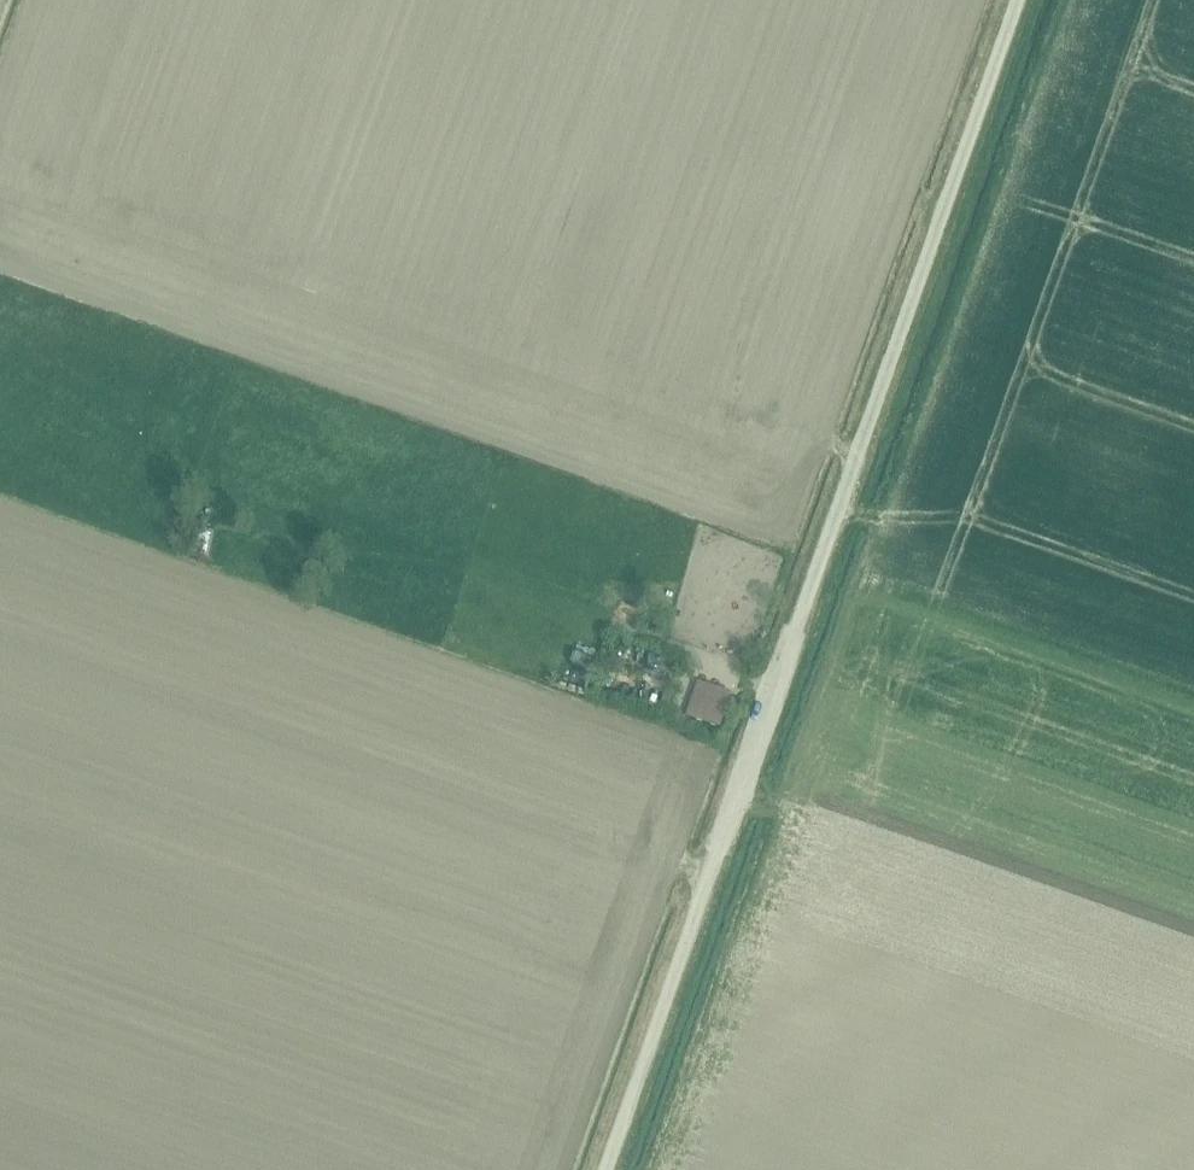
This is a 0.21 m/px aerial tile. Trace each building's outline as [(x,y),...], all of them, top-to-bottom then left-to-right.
[(731,694),(697,683),(685,717),(719,729),(731,694)]
